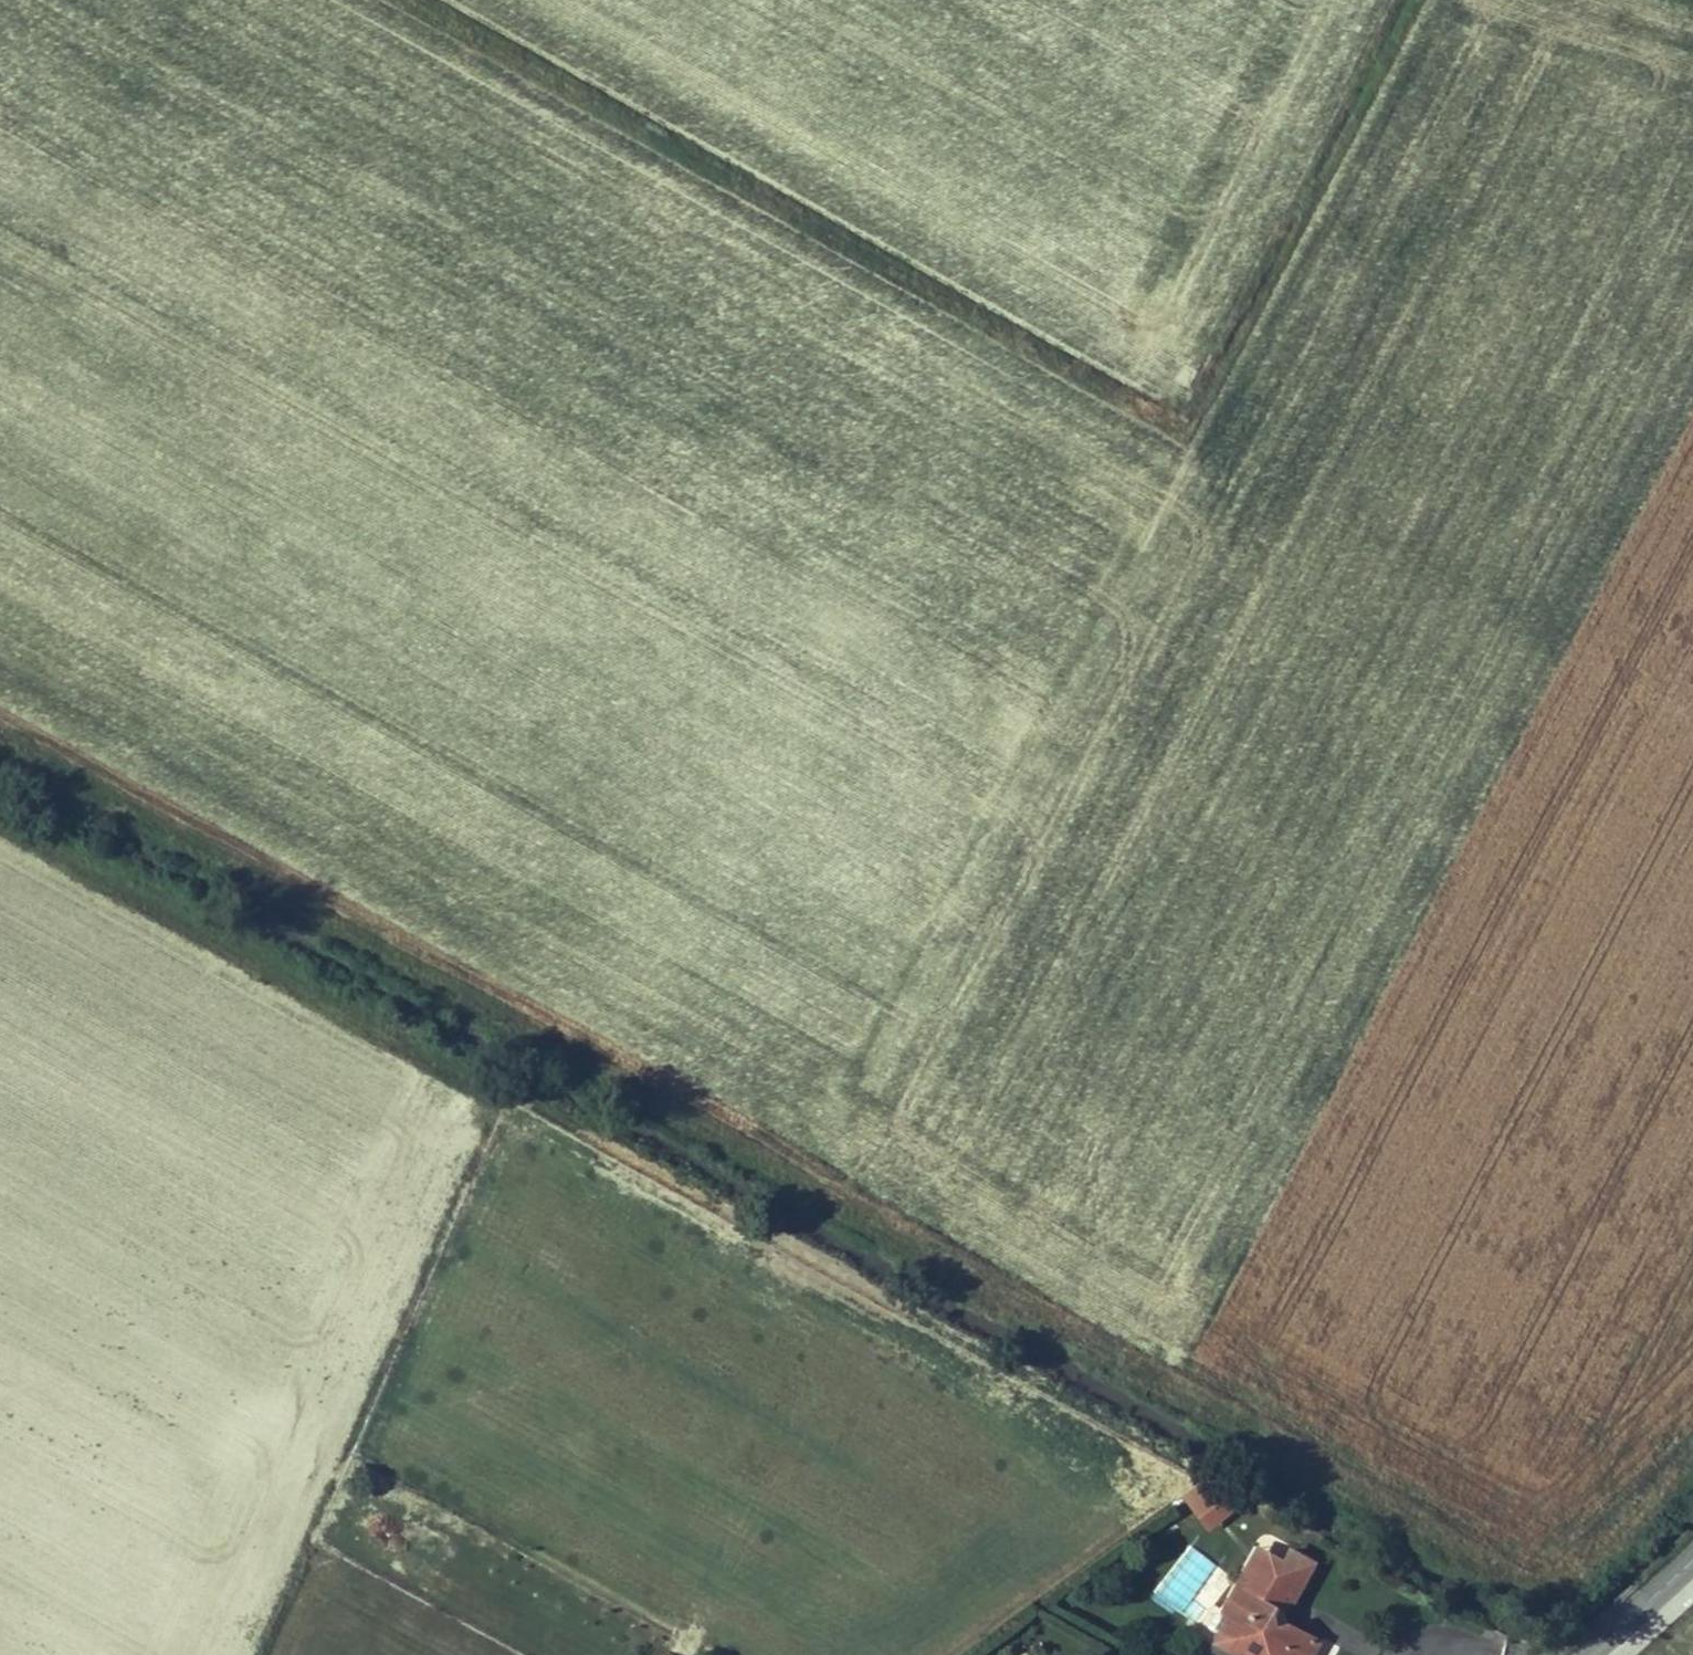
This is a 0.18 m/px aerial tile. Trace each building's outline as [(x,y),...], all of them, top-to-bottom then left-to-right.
[(1226,1483),(1194,1506),(1208,1524),(1246,1494),(1226,1483)] [(1259,1548),(1239,1584),(1245,1587),(1266,1552),(1259,1548)] [(1220,1633),(1260,1654),(1272,1654),(1280,1640),(1295,1648),(1304,1632),(1286,1622),(1276,1625),(1273,1612),(1276,1605),(1283,1610),(1288,1608),(1301,1584),(1297,1581),(1309,1559),(1290,1549),(1283,1562),(1266,1552),(1245,1587),(1239,1584),(1223,1612),(1227,1620),(1220,1633)] [(1313,1561),(1309,1559),(1297,1581),(1301,1584),(1313,1561)] [(1276,1625),(1286,1622),(1283,1610),(1276,1605),(1273,1612),(1276,1625)] [(1319,1641),(1304,1632),(1295,1648),(1280,1640),(1272,1654),(1311,1654),(1319,1641)] [(1220,1633),(1216,1640),(1242,1654),(1260,1654),(1220,1633)]
